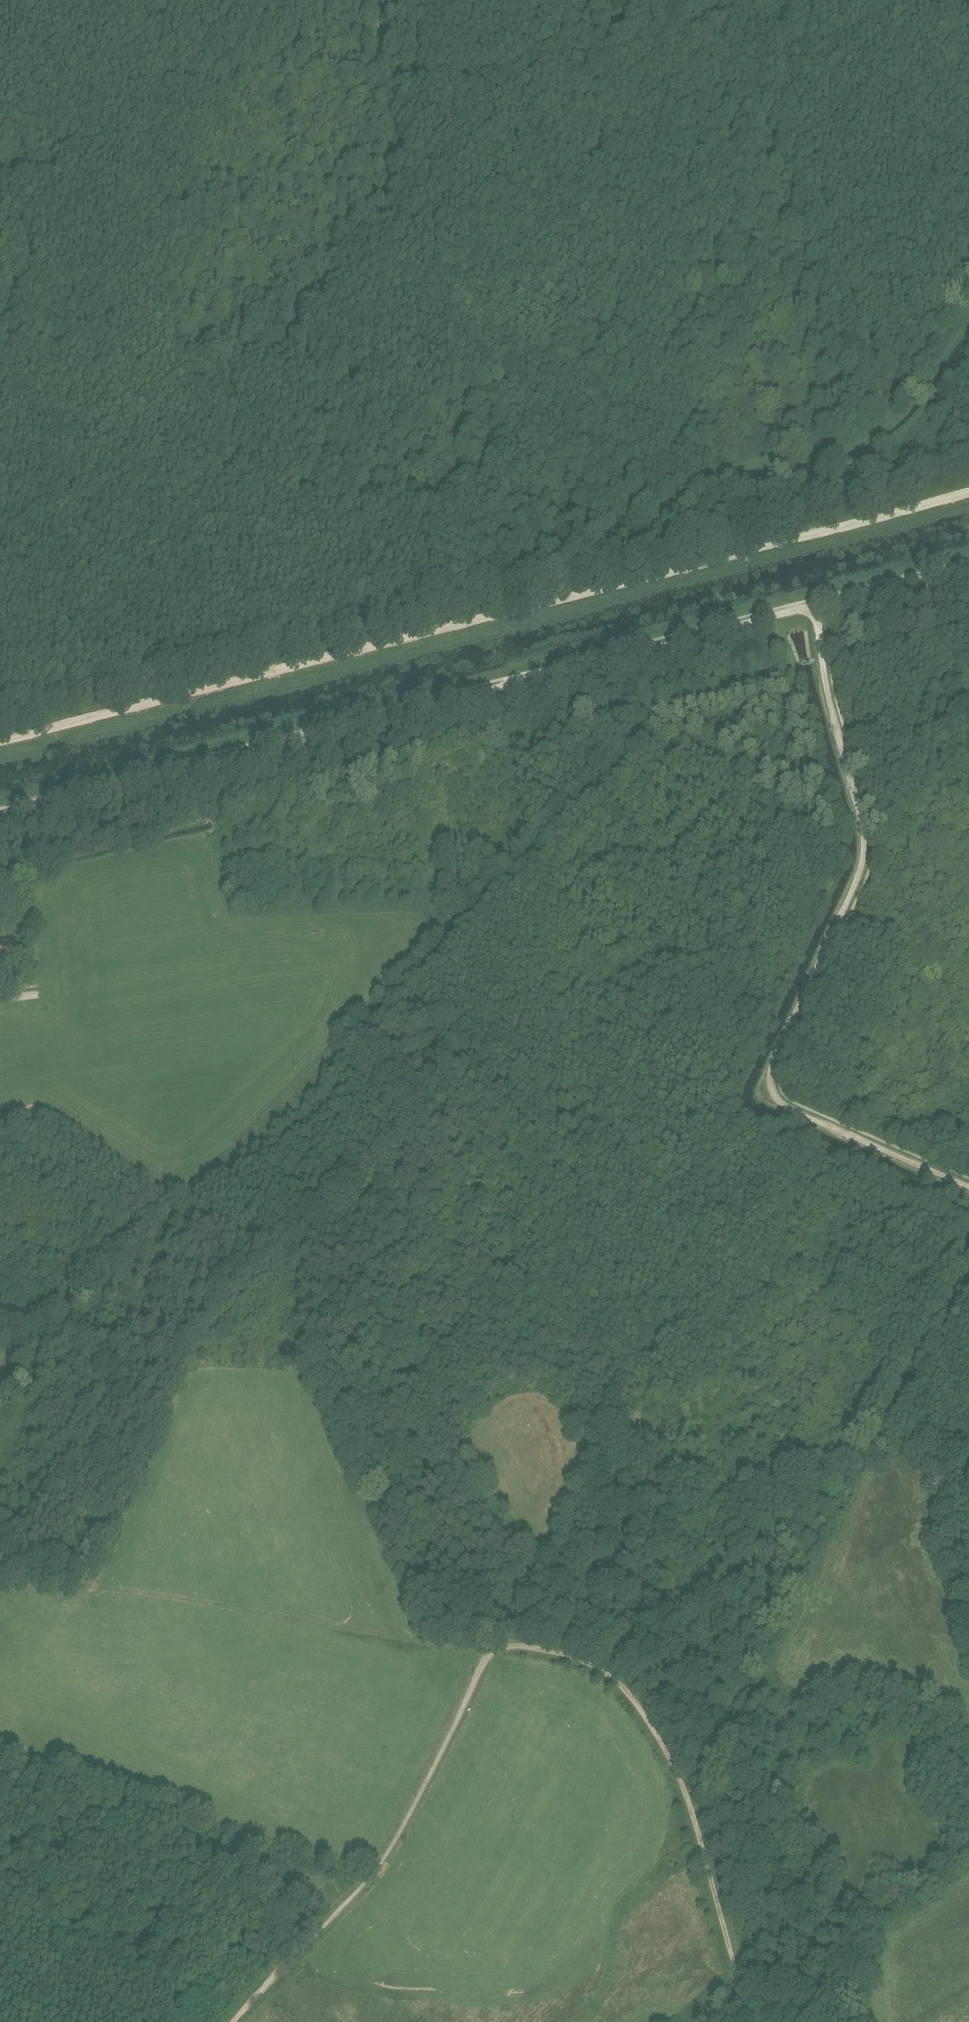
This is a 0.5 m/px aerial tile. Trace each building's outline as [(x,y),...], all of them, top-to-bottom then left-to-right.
[(11,957),(9,940),(0,941),(0,958),(11,957)]
